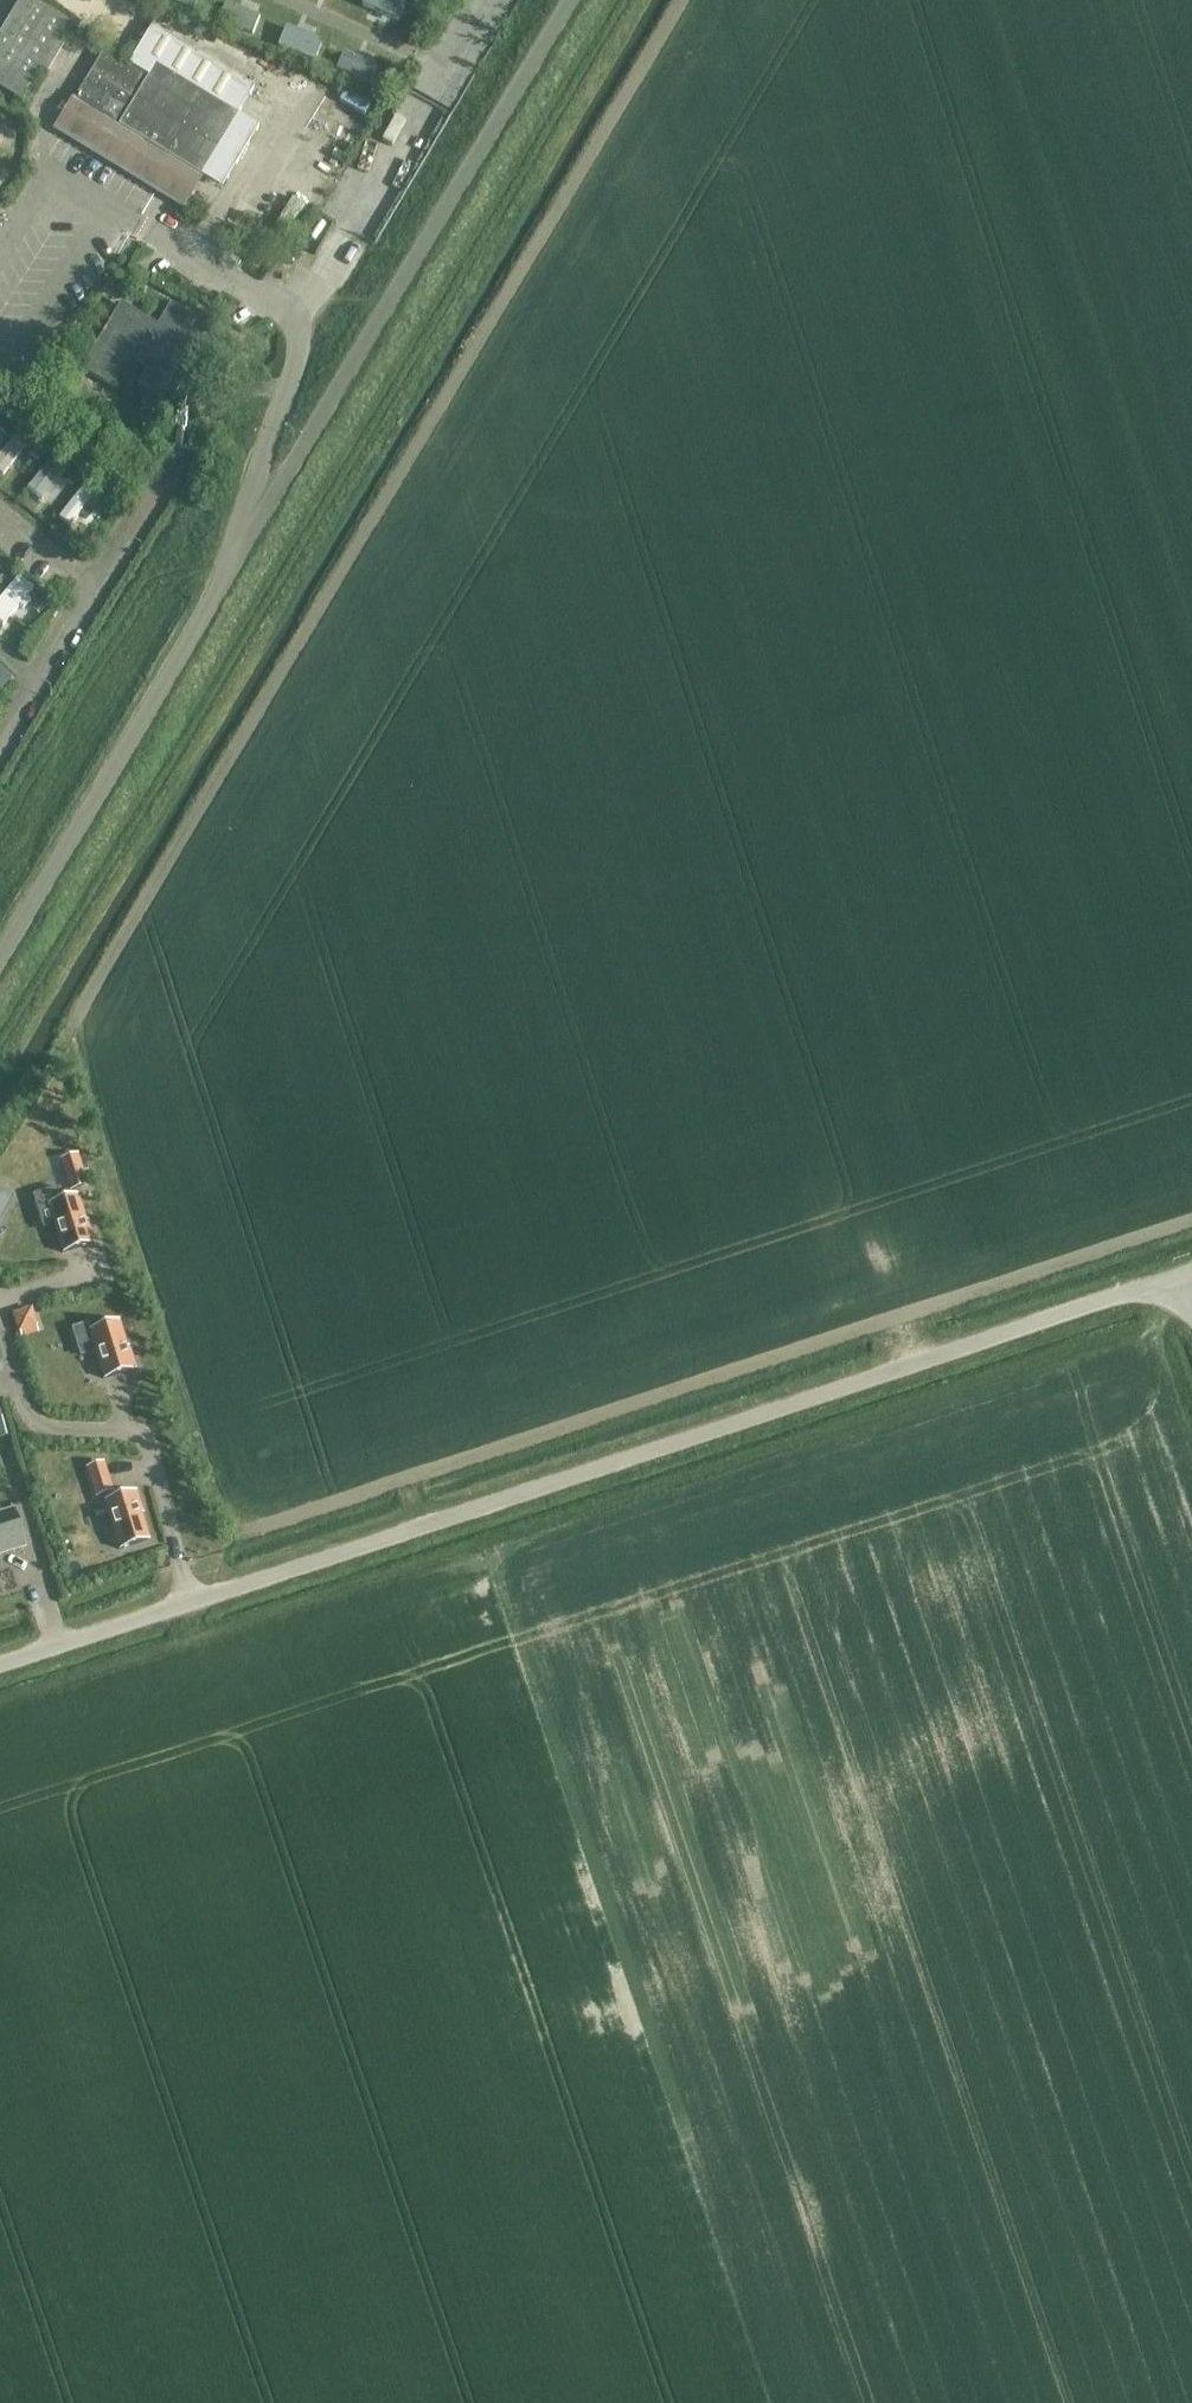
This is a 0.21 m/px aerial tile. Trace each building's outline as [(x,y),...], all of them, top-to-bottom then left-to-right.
[(0,34),(0,89),(23,102),(42,71),(47,74),(64,47),(58,44),(70,24),(30,0),(21,0),(0,34)] [(194,13),(200,0),(165,0),(194,13)] [(395,0),(365,0),(362,8),(401,25),(409,6),(395,0)] [(262,18),(226,4),(218,22),(254,37),(262,18)] [(184,201),(199,177),(222,190),(259,129),(238,116),(254,90),(152,28),(129,65),(104,50),(100,58),(94,68),(59,125),(184,201)] [(324,45),(288,29),(280,48),(316,64),(324,45)] [(378,69),(345,54),(337,72),(371,86),(378,69)] [(20,138),(26,116),(15,113),(8,135),(20,138)] [(237,208),(229,221),(236,226),(244,213),(237,208)] [(162,415),(208,340),(188,328),(194,318),(170,303),(157,324),(122,303),(82,367),(111,385),(129,355),(147,366),(138,382),(150,389),(142,403),(162,415)] [(0,424),(0,430),(5,434),(15,422),(7,416),(0,424)] [(21,432),(0,460),(0,476),(4,479),(33,441),(21,432)] [(39,442),(29,454),(38,461),(48,449),(39,442)] [(43,502),(66,469),(53,459),(29,492),(43,502)] [(74,468),(64,480),(73,487),(83,475),(74,468)] [(99,494),(87,485),(60,521),(72,530),(99,494)] [(114,492),(101,508),(112,517),(125,501),(114,492)] [(0,571),(0,586),(1,586),(11,574),(3,567),(0,571)] [(19,580),(0,604),(0,625),(4,628),(34,592),(19,580)] [(43,598),(33,610),(41,617),(51,605),(43,598)] [(0,674),(0,700),(13,685),(0,674)] [(62,1162),(71,1190),(85,1186),(76,1158),(62,1162)] [(78,1198),(48,1207),(63,1254),(95,1244),(90,1230),(88,1230),(78,1198)] [(20,1332),(36,1327),(31,1311),(15,1317),(20,1332)] [(119,1324),(89,1333),(104,1380),(136,1370),(131,1356),(129,1356),(119,1324)] [(89,1470),(97,1496),(110,1492),(102,1466),(89,1470)] [(136,1493),(104,1504),(119,1551),(149,1541),(139,1508),(141,1507),(136,1493)] [(24,1549),(13,1513),(0,1517),(0,1557),(24,1549)]
